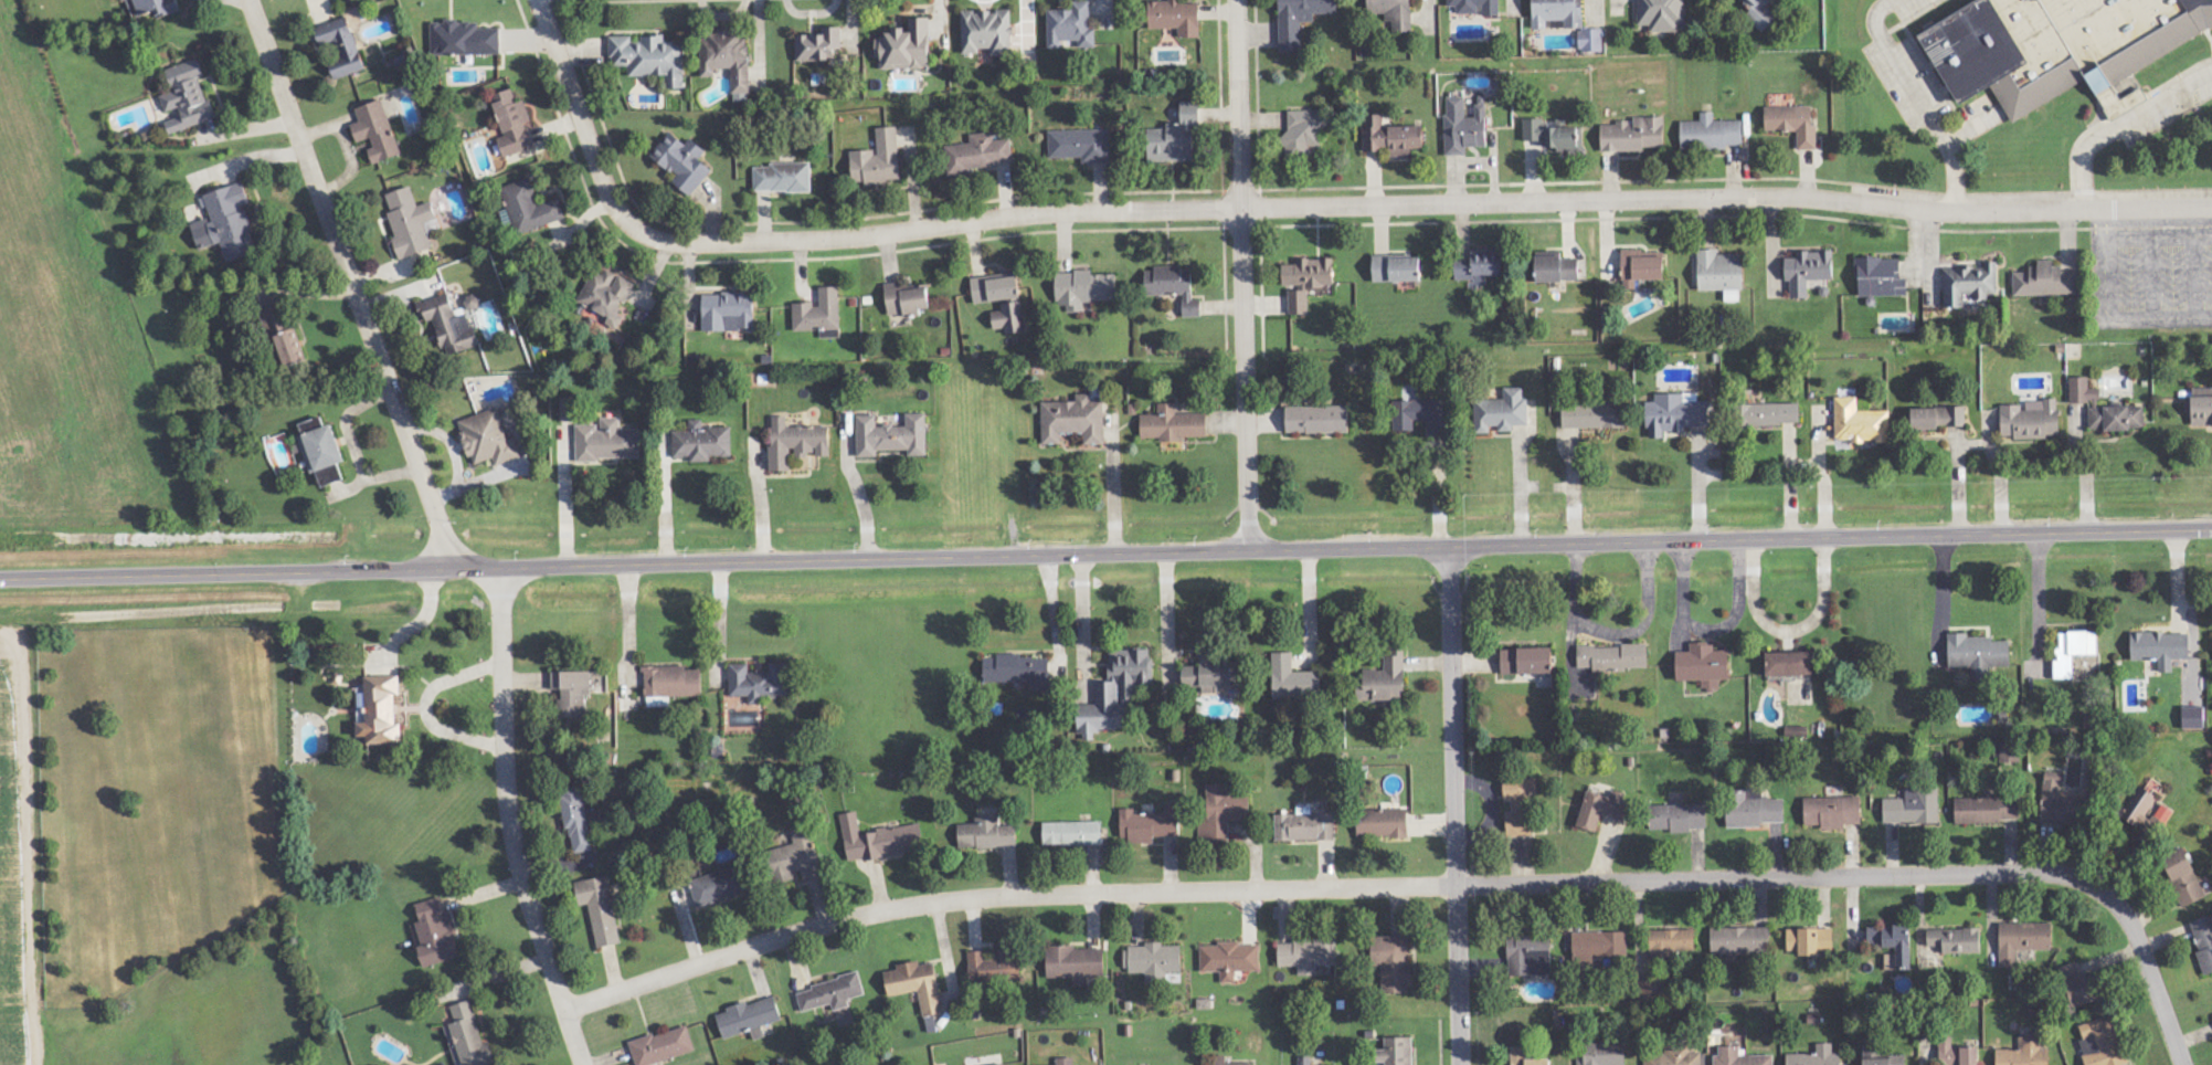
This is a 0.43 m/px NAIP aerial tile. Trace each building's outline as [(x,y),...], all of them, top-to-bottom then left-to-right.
[(155,12),(157,19),(181,11),(177,0),(132,0),(138,18),(155,12)] [(1150,29),(1178,29),(1179,38),(1200,37),(1200,4),(1182,4),(1182,0),(1149,1),(1150,29)] [(1337,0),(1279,0),(1280,51),(1302,51),(1302,22),(1314,22),(1314,14),(1337,14),(1337,0)] [(1412,0),(1369,0),(1369,14),(1390,13),(1390,33),(1413,32),(1412,0)] [(1499,0),(1448,0),(1448,7),(1458,7),(1458,14),(1481,14),(1481,17),(1499,16),(1499,0)] [(1533,30),(1549,29),(1549,21),(1565,21),(1565,29),(1584,29),(1583,0),(1533,0),(1533,30)] [(1650,26),(1650,33),(1678,32),(1678,25),(1686,25),(1685,0),(1638,0),(1639,26),(1650,26)] [(1753,10),(1747,17),(1763,33),(1778,17),(1766,6),(1772,0),(1742,0),(1753,10)] [(1928,29),(1925,35),(1959,99),(1969,99),(1997,85),(2014,118),(2089,77),(2094,85),(2102,89),(2211,31),(2211,0),(1982,0),(1928,29)] [(1047,10),(1048,49),(1064,49),(1093,48),(1093,1),(1073,1),(1073,10),(1047,10)] [(1012,11),(963,11),(962,54),(981,54),(981,49),(992,49),(991,56),(1012,56),(1012,11)] [(319,23),(325,44),(339,40),(345,55),(334,60),(339,76),(370,66),(353,13),(319,23)] [(930,18),(909,18),(909,29),(893,29),(893,36),(876,36),(876,57),(882,57),(882,70),(930,69),(930,18)] [(431,55),(500,54),(500,29),(478,29),(478,22),(459,22),(459,21),(431,22),(431,55)] [(796,61),(835,61),(835,50),(842,50),(842,27),(823,27),(823,35),(796,36),(796,61)] [(1603,52),(1603,29),(1579,30),(1580,53),(1603,52)] [(749,102),(747,30),(716,31),(716,37),(701,37),(702,78),(715,78),(715,69),(732,69),(733,102),(749,102)] [(684,42),(664,42),(664,36),(637,36),(610,36),(610,67),(629,67),(629,76),(666,76),(666,89),(684,89),(684,42)] [(166,69),(173,92),(160,96),(165,112),(179,108),(182,117),(165,123),(168,134),(214,120),(201,78),(204,78),(198,59),(166,69)] [(525,100),(516,102),(512,90),(491,95),(503,137),(498,138),(503,158),(535,150),(528,124),(531,123),(525,100)] [(1445,156),(1466,156),(1466,147),(1487,147),(1487,105),(1475,105),(1475,118),(1465,118),(1465,97),(1445,97),(1445,156)] [(400,155),(383,100),(355,109),(360,123),(351,125),(357,143),(367,140),(374,163),(400,155)] [(1148,162),(1194,161),(1194,126),(1201,126),(1200,101),(1181,102),(1182,124),(1167,124),(1167,129),(1148,129),(1148,162)] [(1765,107),(1766,132),(1798,132),(1798,150),(1816,150),(1816,106),(1765,107)] [(1285,111),(1286,152),(1324,152),(1324,126),(1331,125),(1331,110),(1285,111)] [(1682,151),(1728,149),(1728,146),(1744,146),(1743,120),(1714,121),(1714,112),(1701,113),(1701,121),(1681,122),(1682,151)] [(1423,126),(1384,127),(1383,115),(1363,115),(1364,152),(1381,152),(1381,147),(1391,147),(1391,158),(1411,157),(1411,149),(1424,149),(1423,126)] [(1665,117),(1634,117),(1634,123),(1602,124),(1602,151),(1665,151),(1665,117)] [(1524,142),(1545,141),(1545,119),(1524,119),(1524,142)] [(898,127),(876,128),(877,150),(851,151),(853,186),(900,184),(898,127)] [(1083,163),(1110,163),(1109,129),(1049,130),(1049,159),(1083,158),(1083,163)] [(712,170),(699,160),(706,150),(690,138),(686,144),(669,132),(651,157),(677,176),(672,183),(691,197),(712,170)] [(1013,167),(1010,139),(994,141),(993,133),(969,135),(970,144),(944,146),(946,174),(1013,167)] [(811,191),(811,164),(753,165),(754,193),(811,191)] [(566,219),(560,199),(538,205),(530,178),(502,187),(517,235),(566,219)] [(203,194),(210,218),(191,223),(199,250),(221,244),(226,262),(257,254),(244,205),(249,204),(243,183),(203,194)] [(400,259),(433,249),(424,222),(437,218),(432,202),(418,206),(412,187),(386,194),(391,213),(387,214),(400,259)] [(1472,250),(1472,261),(1455,262),(1456,281),(1472,281),(1472,287),(1486,287),(1486,276),(1503,276),(1503,249),(1472,250)] [(1699,291),(1725,291),(1725,302),(1739,302),(1739,291),(1744,291),(1744,255),(1718,255),(1718,249),(1698,250),(1699,291)] [(1665,257),(1643,257),(1643,250),(1622,250),(1623,290),(1636,290),(1636,281),(1665,280),(1665,257)] [(1791,299),(1809,299),(1809,281),(1834,280),(1833,251),(1798,252),(1798,258),(1785,258),(1786,282),(1790,282),(1791,299)] [(1374,283),(1421,282),(1421,256),(1373,257),(1374,283)] [(1537,282),(1579,281),(1579,257),(1537,257),(1537,282)] [(1855,259),(1855,281),(1860,281),(1860,297),(1908,296),(1908,279),(1901,279),(1901,258),(1855,259)] [(1334,259),(1297,259),(1297,265),(1283,265),(1283,288),(1335,287),(1334,259)] [(2014,273),(2014,296),(2078,296),(2078,269),(2054,270),(2054,262),(2030,263),(2030,272),(2014,273)] [(1944,308),(1965,308),(1965,299),(1988,298),(1988,295),(1998,294),(1998,263),(1984,263),(1984,268),(1944,269),(1944,308)] [(1201,317),(1201,299),(1193,299),(1192,267),(1155,268),(1155,272),(1146,272),(1147,296),(1183,296),(1184,317),(1201,317)] [(1117,274),(1093,275),(1092,271),(1056,272),(1057,306),(1067,306),(1067,313),(1084,312),(1084,302),(1117,301),(1117,274)] [(975,305),(1021,299),(1018,275),(972,281),(975,305)] [(885,284),(889,318),(922,314),(921,310),(930,309),(928,287),(902,290),(901,282),(885,284)] [(794,332),(821,331),(821,338),(841,338),(840,287),(820,287),(820,304),(794,304),(794,332)] [(1289,315),(1309,315),(1309,290),(1289,291),(1289,315)] [(703,293),(703,332),(740,332),(740,328),(755,329),(755,294),(703,293)] [(481,347),(475,326),(470,327),(466,314),(455,317),(449,295),(419,303),(425,324),(434,321),(444,357),(481,347)] [(1026,332),(1022,301),(1002,304),(1003,311),(992,312),(995,330),(1005,329),(1006,334),(1026,332)] [(307,361),(296,328),(288,331),(280,305),(264,310),(283,369),(307,361)] [(2144,407),(2101,407),(2101,389),(2090,389),(2090,378),(2070,378),(2071,404),(2089,404),(2090,431),(2144,430),(2144,407)] [(1527,426),(1526,387),(1504,388),(1504,399),(1474,400),(1475,434),(1490,434),(1490,431),(1513,430),(1513,426),(1527,426)] [(2193,388),(2192,426),(2211,426),(2211,388),(2193,388)] [(1104,445),(1105,402),(1091,402),(1091,394),(1076,394),(1076,402),(1042,402),(1042,445),(1061,445),(1061,434),(1085,435),(1085,445),(1104,445)] [(1655,394),(1655,403),(1647,403),(1647,439),(1664,438),(1664,434),(1685,433),(1685,427),(1712,427),(1712,414),(1715,414),(1715,402),(1698,402),(1698,394),(1655,394)] [(1889,442),(1889,411),(1858,411),(1858,397),(1835,397),(1835,442),(1889,442)] [(560,399),(561,422),(575,422),(574,399),(560,399)] [(1446,400),(1395,401),(1395,431),(1414,431),(1414,423),(1428,422),(1428,435),(1447,435),(1446,400)] [(2001,406),(2002,439),(2060,437),(2059,400),(2024,401),(2025,405),(2001,406)] [(1563,430),(1625,428),(1624,402),(1562,404),(1563,430)] [(1176,415),(1176,404),(1158,404),(1158,415),(1141,415),(1142,439),(1159,438),(1159,443),(1184,442),(1184,438),(1208,437),(1207,414),(1176,415)] [(1800,404),(1741,405),(1741,426),(1800,425),(1800,404)] [(1349,433),(1349,406),(1287,407),(1287,434),(1349,433)] [(1966,428),(1966,408),(1913,409),(1914,430),(1966,428)] [(458,420),(470,466),(493,460),(495,466),(521,459),(515,438),(507,441),(499,409),(458,420)] [(926,414),(906,414),(906,426),(876,426),(876,416),(857,416),(857,458),(878,458),(878,451),(909,450),(909,456),(927,456),(926,414)] [(829,427),(787,427),(787,417),(771,417),(771,472),(792,471),(792,456),(817,455),(817,457),(830,457),(829,427)] [(640,459),(639,429),(620,429),(620,418),(600,418),(600,424),(575,425),(576,461),(640,459)] [(673,432),(673,458),(691,458),(691,463),(711,463),(711,457),(731,457),(731,428),(702,428),(702,420),(689,420),(689,432),(673,432)] [(2174,672),(2173,660),(2190,660),(2189,632),(2131,634),(2132,661),(2159,661),(2160,673),(2174,672)] [(2098,656),(2098,633),(2059,633),(2059,662),(2055,662),(2055,680),(2074,680),(2074,656),(2098,656)] [(2011,642),(1994,642),(1994,638),(1969,638),(1969,634),(1949,635),(1950,669),(1973,668),(1973,683),(1992,682),(1992,669),(2011,669),(2011,642)] [(1678,681),(1702,681),(1702,690),(1719,690),(1719,681),(1730,681),(1729,651),(1713,652),(1713,643),(1691,644),(1691,652),(1677,652),(1678,681)] [(1578,647),(1578,669),(1593,669),(1593,672),(1648,670),(1648,645),(1578,647)] [(1502,675),(1554,674),(1553,649),(1502,650),(1502,675)] [(1152,650),(1109,651),(1110,682),(1096,683),(1096,705),(1079,706),(1080,741),(1095,741),(1095,731),(1133,730),(1132,685),(1153,684),(1152,650)] [(1363,701),(1405,701),(1405,652),(1384,653),(1385,670),(1362,670),(1363,701)] [(1321,672),(1293,672),(1293,653),(1273,653),(1274,699),(1321,698),(1321,672)] [(1813,653),(1767,654),(1768,677),(1814,676),(1813,653)] [(1222,692),(1222,687),(1237,687),(1236,663),(1215,664),(1215,655),(1200,656),(1200,667),(1184,667),(1185,693),(1222,692)] [(1050,657),(984,658),(985,683),(1031,682),(1031,692),(1051,692),(1050,657)] [(730,697),(749,697),(750,705),(762,704),(762,696),(789,696),(788,663),(770,664),(770,673),(749,674),(749,664),(729,665),(730,697)] [(702,670),(686,670),(686,666),(644,667),(645,698),(702,697),(702,670)] [(552,673),(552,691),(559,690),(560,718),(587,717),(586,696),(591,696),(591,672),(552,673)] [(402,744),(401,724),(397,724),(396,677),(365,677),(366,724),(357,724),(357,738),(367,737),(367,745),(402,744)] [(2205,730),(2205,708),(2183,708),(2183,730),(2205,730)] [(2041,823),(2082,828),(2084,803),(2061,801),(2064,776),(2046,774),(2041,823)] [(1537,775),(1504,776),(1505,803),(1512,803),(1512,812),(1507,812),(1508,838),(1533,837),(1531,795),(1538,795),(1537,775)] [(593,851),(582,785),(561,789),(572,855),(593,851)] [(1250,796),(1227,796),(1227,785),(1207,785),(1207,823),(1200,823),(1200,845),(1229,845),(1229,821),(1250,821),(1250,796)] [(2119,816),(2139,829),(2158,797),(2139,785),(2119,816)] [(1940,789),(1906,788),(1906,800),(1885,799),(1884,823),(1939,824),(1940,789)] [(1587,792),(1577,828),(1598,834),(1603,815),(1629,822),(1636,798),(1613,791),(1611,799),(1587,792)] [(1785,823),(1785,799),(1761,799),(1761,791),(1729,791),(1729,828),(1762,828),(1762,823),(1785,823)] [(1805,826),(1822,826),(1822,831),(1846,830),(1846,825),(1862,825),(1861,797),(1804,799),(1805,826)] [(1956,799),(1956,824),(2020,822),(2020,798),(1956,799)] [(1336,841),(1335,815),(1312,815),(1312,805),(1297,805),(1297,815),(1276,815),(1276,841),(1336,841)] [(1707,831),(1706,805),(1650,806),(1651,831),(1670,830),(1670,832),(1707,831)] [(1157,838),(1180,837),(1180,806),(1165,806),(1165,814),(1134,814),(1134,810),(1121,810),(1121,844),(1157,844),(1157,838)] [(1358,839),(1409,838),(1408,810),(1357,811),(1358,839)] [(849,862),(925,850),(921,824),(861,834),(857,812),(841,815),(849,862)] [(1016,826),(1000,827),(999,817),(975,818),(976,824),(958,825),(959,850),(1017,847),(1016,826)] [(1043,823),(1044,847),(1103,846),(1102,822),(1043,823)] [(769,851),(776,884),(798,879),(798,878),(820,873),(810,825),(790,830),(794,845),(769,851)] [(2207,899),(2187,852),(2164,862),(2184,909),(2207,899)] [(747,893),(739,866),(690,881),(698,908),(747,893)] [(596,949),(620,945),(608,877),(575,883),(579,907),(589,905),(596,949)] [(415,904),(420,923),(412,926),(418,948),(422,968),(461,959),(450,913),(445,914),(441,898),(415,904)] [(2209,971),(2211,970),(2211,913),(2193,919),(2209,971)] [(2052,951),(2053,925),(2001,924),(2000,968),(2017,969),(2018,951),(2052,951)] [(1912,970),(1911,926),(1868,927),(1868,947),(1897,947),(1898,971),(1912,970)] [(1711,954),(1727,955),(1727,963),(1737,963),(1737,955),(1770,956),(1771,929),(1712,928),(1711,954)] [(1928,947),(1944,947),(1944,955),(1982,954),(1981,929),(1928,930),(1928,947)] [(1696,955),(1695,930),(1651,932),(1652,957),(1696,955)] [(1833,930),(1787,930),(1788,952),(1799,952),(1799,958),(1820,957),(1820,952),(1834,952),(1833,930)] [(1627,961),(1628,933),(1574,932),(1574,960),(1627,961)] [(1552,976),(1551,934),(1508,935),(1509,977),(1552,976)] [(1411,994),(1410,937),(1373,938),(1373,967),(1382,967),(1382,994),(1411,994)] [(1279,968),(1298,967),(1299,977),(1318,977),(1318,967),(1338,967),(1338,940),(1278,941),(1279,968)] [(1235,973),(1260,972),(1260,945),(1242,946),(1241,942),(1217,943),(1217,947),(1200,947),(1201,973),(1221,972),(1221,984),(1236,984),(1235,973)] [(1181,945),(1125,946),(1126,974),(1146,974),(1146,984),(1170,984),(1170,974),(1182,974),(1181,945)] [(1104,947),(1047,949),(1048,980),(1074,979),(1074,989),(1089,988),(1088,978),(1105,978),(1104,947)] [(1020,980),(1020,950),(998,950),(998,960),(987,961),(987,952),(969,952),(969,981),(1020,980)] [(1896,955),(1886,955),(1886,970),(1897,970),(1896,955)] [(889,998),(919,993),(924,1018),(944,1015),(935,963),(921,966),(920,962),(896,966),(897,971),(885,973),(889,998)] [(2100,1002),(2092,973),(2079,976),(2076,964),(2058,968),(2069,1010),(2100,1002)] [(797,991),(802,1013),(832,1005),(834,1012),(850,1008),(848,1000),(865,996),(860,975),(797,991)] [(782,1021),(775,997),(726,1010),(727,1013),(717,1016),(723,1040),(751,1032),(754,1042),(765,1039),(762,1027),(782,1021)] [(457,1024),(450,1026),(462,1064),(493,1064),(496,1064),(489,1042),(484,1044),(471,1001),(451,1007),(457,1024)] [(2129,1064),(2113,1016),(2080,1027),(2084,1039),(2079,1041),(2087,1064),(2127,1064),(2129,1064)] [(636,1064),(654,1064),(696,1053),(688,1026),(630,1043),(636,1064)] [(2048,1036),(2022,1037),(2022,1050),(1997,1050),(1997,1064),(2049,1064),(2048,1036)] [(1413,1037),(1385,1037),(1385,1056),(1386,1056),(1386,1064),(1414,1064),(1413,1037)] [(1980,1046),(1953,1047),(1953,1039),(1940,1040),(1941,1064),(1981,1064),(1980,1046)] [(1626,1043),(1577,1043),(1578,1064),(1626,1064),(1626,1043)] [(1788,1064),(1842,1064),(1841,1053),(1834,1054),(1833,1043),(1817,1044),(1817,1053),(1787,1054),(1788,1064)] [(1525,1058),(1525,1046),(1512,1046),(1512,1064),(1552,1064),(1552,1058),(1525,1058)] [(1774,1055),(1741,1055),(1740,1046),(1719,1046),(1720,1055),(1714,1055),(1714,1064),(1775,1064),(1774,1055)] [(1882,1056),(1882,1046),(1865,1046),(1865,1064),(1906,1064),(1906,1056),(1882,1056)] [(1204,1064),(1253,1064),(1253,1062),(1227,1063),(1227,1056),(1203,1056),(1204,1064)] [(1312,1057),(1299,1057),(1299,1064),(1312,1064),(1312,1057)]
